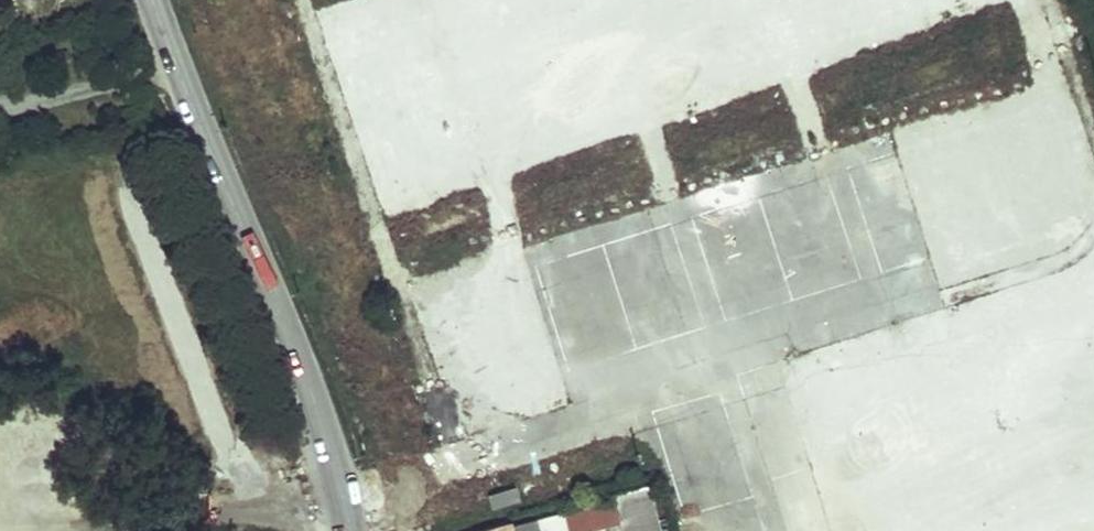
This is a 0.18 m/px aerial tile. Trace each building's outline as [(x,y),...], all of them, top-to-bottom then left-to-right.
[(649,486),(612,495),(614,501),(619,521),(622,530),(661,530),(649,486)] [(489,496),(493,510),(521,500),(517,487),(507,490),(489,496)] [(619,521),(614,501),(503,530),(580,530),(619,521)]
